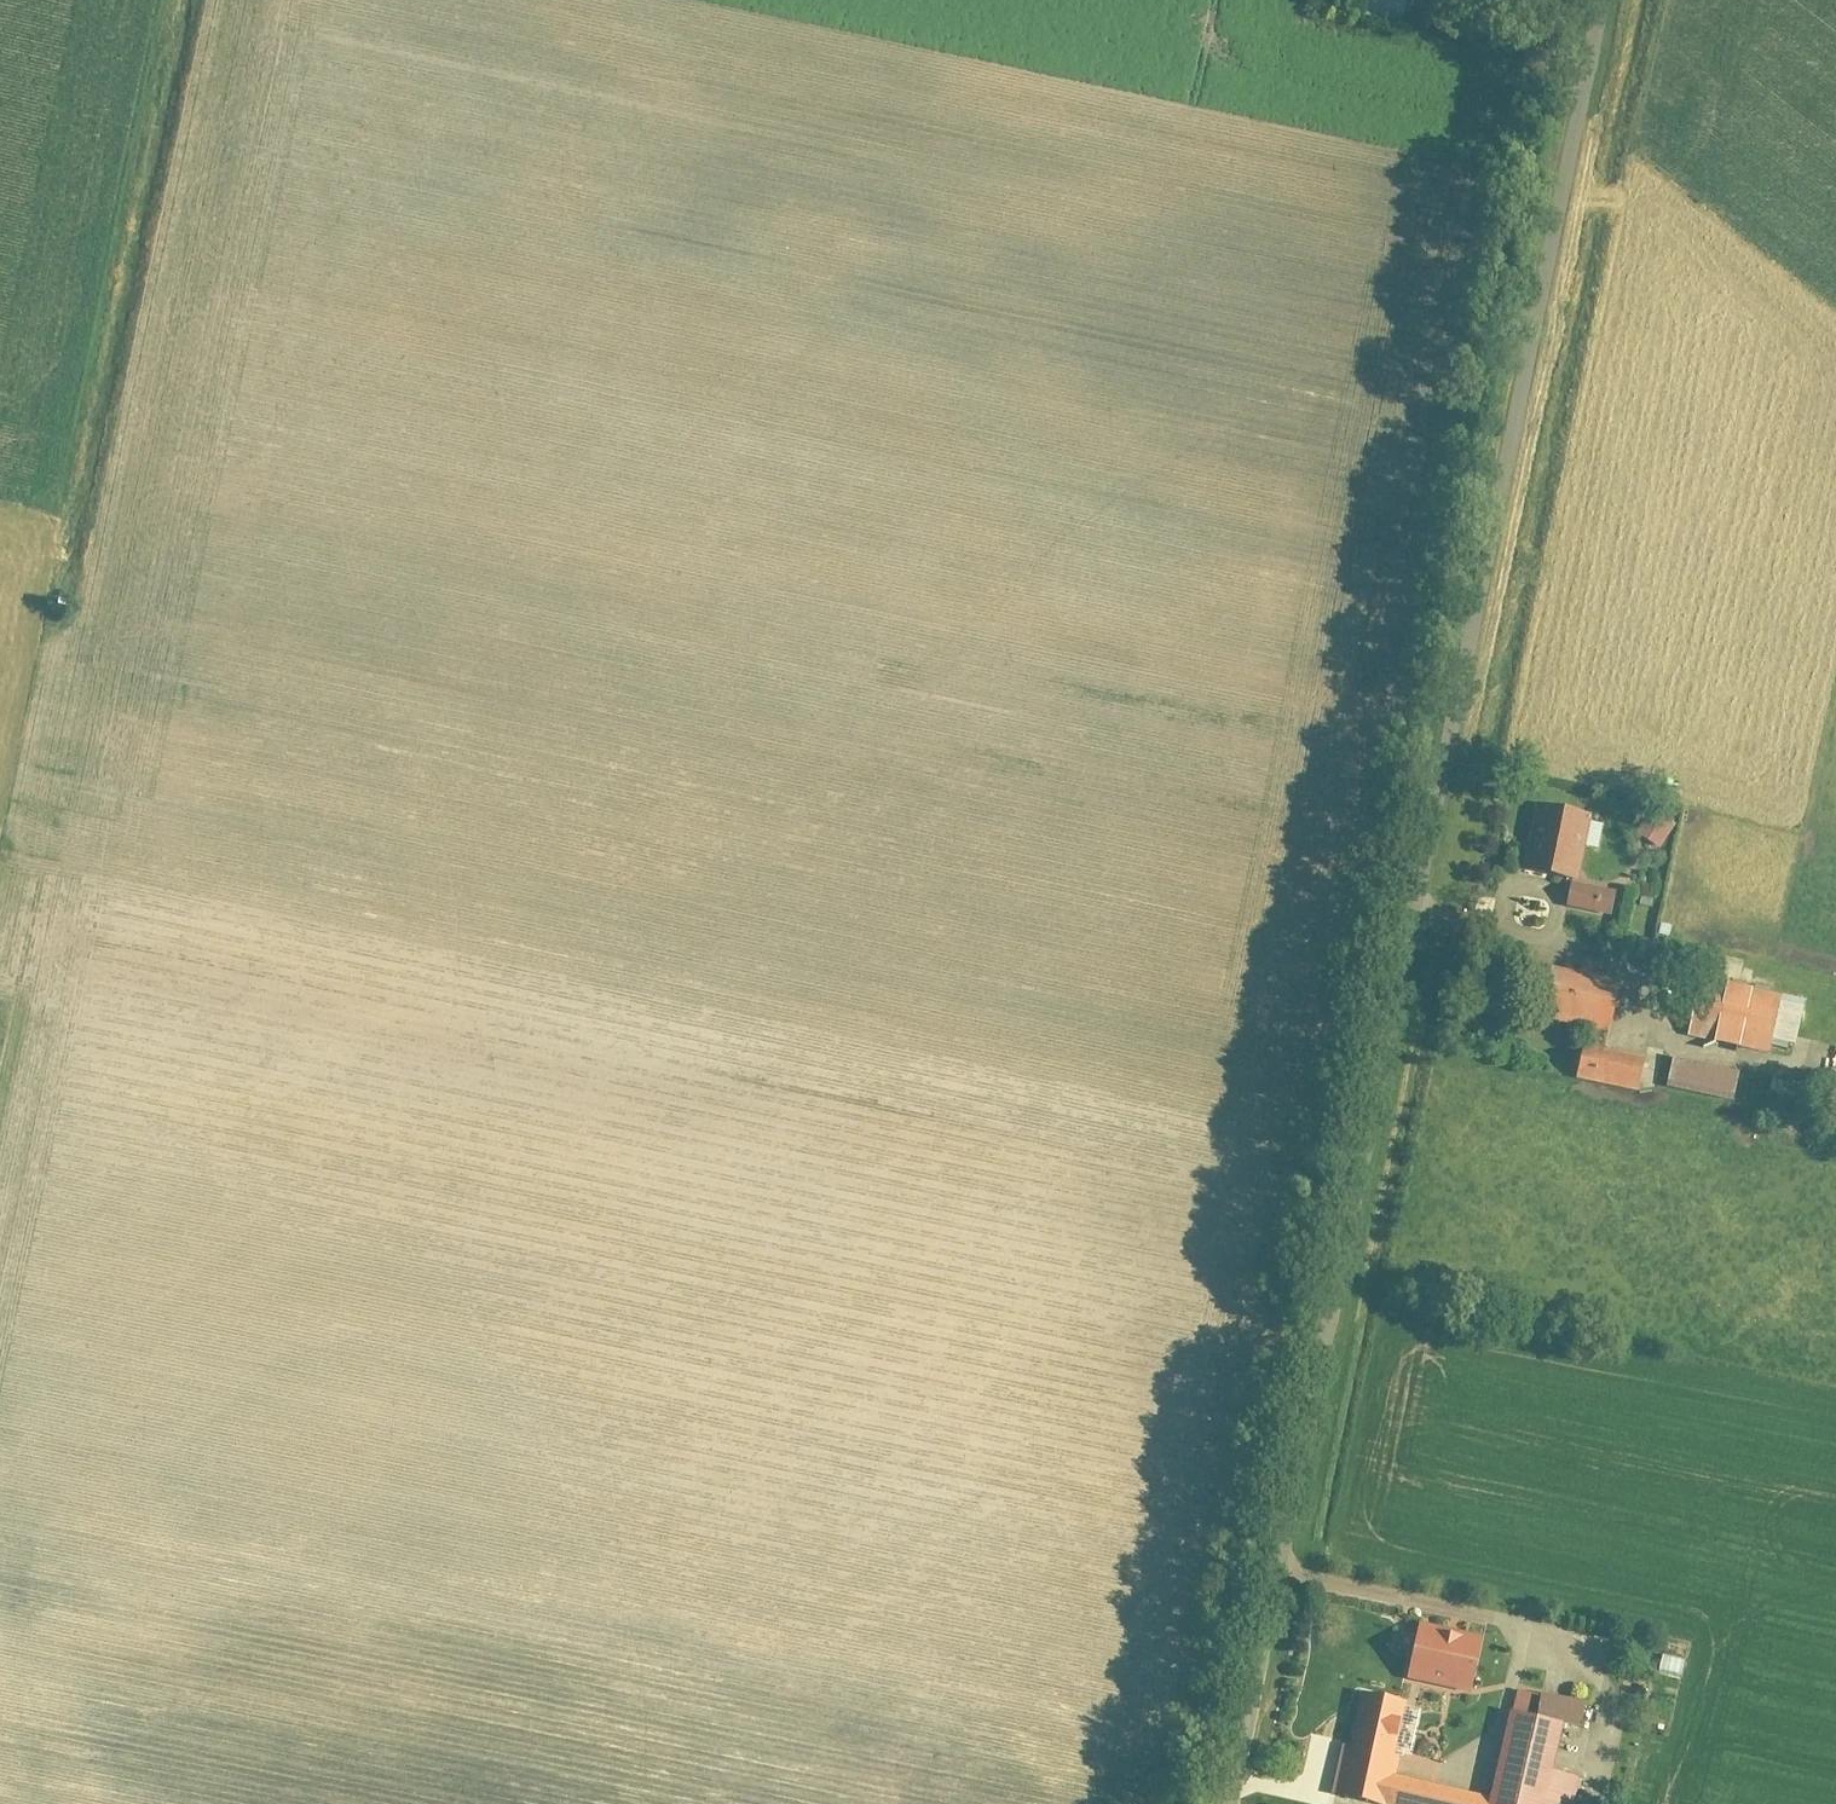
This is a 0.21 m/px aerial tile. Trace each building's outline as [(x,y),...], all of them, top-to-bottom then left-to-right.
[(1363,22),(1401,31),(1408,1),(1402,0),(1368,0),(1363,22)] [(1653,818),(1638,840),(1659,853),(1673,831),(1653,818)] [(1554,820),(1539,891),(1572,898),(1568,916),(1578,919),(1572,946),(1609,954),(1615,926),(1620,927),(1624,907),(1575,897),(1590,827),(1554,820)] [(1607,987),(1542,977),(1533,1032),(1573,1039),(1564,1093),(1620,1102),(1628,1053),(1598,1048),(1607,987)] [(1761,1042),(1786,1048),(1794,1011),(1688,988),(1674,1052),(1754,1070),(1761,1042)] [(1420,1629),(1409,1678),(1469,1692),(1480,1642),(1420,1629)] [(1363,1803),(1554,1803),(1560,1774),(1553,1772),(1563,1730),(1540,1725),(1507,1718),(1491,1796),(1396,1776),(1411,1707),(1358,1695),(1346,1750),(1341,1749),(1331,1797),(1363,1803)] [(1582,1705),(1541,1698),(1537,1720),(1578,1729),(1582,1705)]
